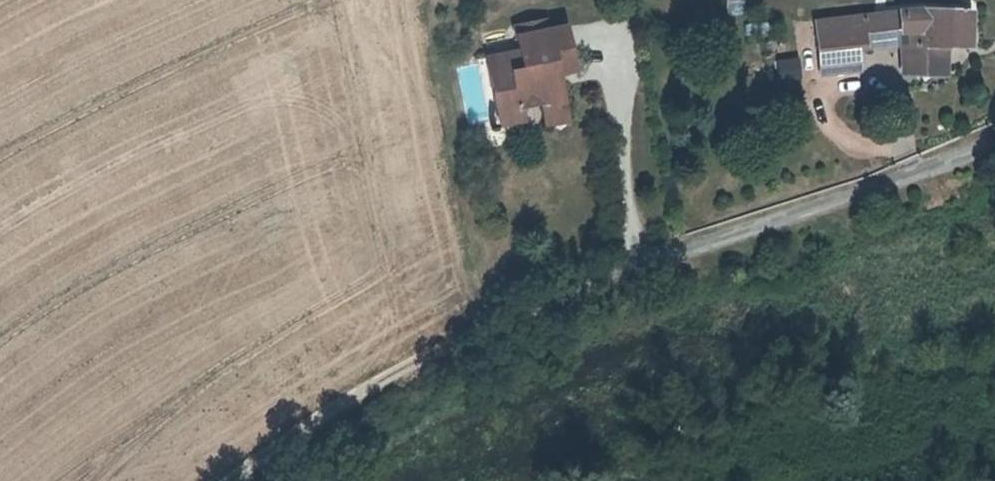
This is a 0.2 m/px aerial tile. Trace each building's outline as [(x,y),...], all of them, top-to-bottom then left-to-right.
[(898,6),(814,17),(821,76),(860,71),(858,49),(897,49),(901,73),(948,74),(950,44),(973,45),(972,9),(946,5),(898,6)] [(563,24),(514,34),(517,49),(485,55),(499,127),(521,123),(518,108),(540,104),(545,127),(570,122),(562,80),(574,78),(563,24)]
